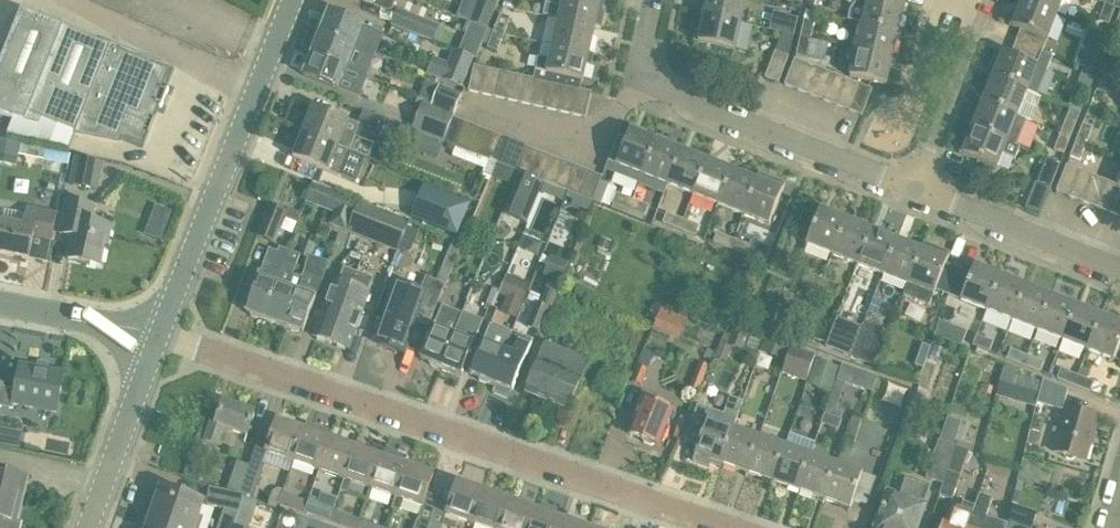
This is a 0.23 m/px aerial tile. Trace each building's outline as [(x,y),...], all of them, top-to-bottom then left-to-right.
[(388,11),(392,11),(396,2),(393,0),(360,0),(388,11)] [(498,4),(487,0),(480,0),(471,22),(488,29),(489,28),(498,4)] [(600,11),(602,2),(595,0),(564,0),(562,5),(546,2),(544,16),(559,18),(559,21),(596,29),(596,28),(602,30),(605,15),(603,12),(600,11)] [(705,16),(741,24),(746,0),(708,0),(705,16)] [(899,0),(860,0),(850,10),(848,20),(863,24),(899,32),(905,5),(898,3),(899,0)] [(1063,0),(1024,0),(1024,1),(1058,14),(1063,0)] [(1043,53),(1058,14),(1024,1),(1013,27),(1021,30),(1016,42),(1043,53)] [(1115,8),(1105,4),(1099,20),(1109,24),(1115,8)] [(397,9),(391,25),(410,33),(411,32),(433,41),(439,26),(397,9)] [(0,66),(0,114),(14,119),(7,135),(51,147),(59,127),(73,132),(121,143),(122,137),(137,144),(167,70),(59,26),(22,10),(0,66)] [(321,30),(320,32),(375,54),(384,33),(329,11),(326,19),(322,20),(320,27),(321,30)] [(504,35),(511,18),(501,14),(494,31),(504,35)] [(705,16),(699,43),(735,51),(747,54),(753,27),(741,24),(705,16)] [(794,36),(798,18),(787,16),(784,33),(794,36)] [(805,20),(801,37),(811,39),(816,22),(805,20)] [(559,21),(552,47),(590,56),(596,29),(559,21)] [(459,52),(475,59),(487,30),(470,23),(459,52)] [(863,24),(857,50),(893,59),(899,32),(863,24)] [(504,35),(494,31),(487,47),(497,51),(504,35)] [(315,46),(312,54),(367,76),(375,54),(320,32),(319,36),(316,37),(313,43),(315,46)] [(807,57),(811,39),(801,37),(797,54),(807,57)] [(997,53),(992,66),(997,68),(993,78),(1027,92),(1037,95),(1052,57),(1043,53),(1016,42),(1011,56),(1003,53),(1002,55),(997,53)] [(552,47),(549,60),(538,57),(535,77),(527,75),(526,77),(539,81),(552,83),(565,86),(578,90),(581,90),(581,89),(583,82),(590,56),(552,47)] [(1076,66),(1091,71),(1097,55),(1082,49),(1076,66)] [(434,59),(428,74),(464,88),(473,65),(475,59),(459,52),(454,50),(448,65),(434,59)] [(887,86),(893,59),(857,50),(851,77),(887,86)] [(779,82),(789,57),(775,51),(765,77),(779,82)] [(307,67),(303,75),(354,96),(359,98),(368,77),(367,76),(312,54),(311,57),(308,58),(305,64),(307,67)] [(798,90),(809,64),(795,59),(785,85),(798,90)] [(822,69),(809,64),(798,90),(811,95),(822,69)] [(468,91),(481,93),(487,68),(474,66),(468,91)] [(481,93),(495,97),(500,70),(487,68),(481,93)] [(834,74),(822,69),(811,95),(824,100),(834,74)] [(495,97),(507,99),(513,73),(500,70),(495,97)] [(520,102),(526,77),(527,75),(513,73),(507,99),(520,102)] [(847,79),(834,74),(824,100),(837,105),(847,79)] [(520,102),(534,106),(539,81),(526,77),(520,102)] [(1102,77),(1097,90),(1105,92),(1112,89),(1115,82),(1102,77)] [(993,78),(983,103),(1017,117),(1027,92),(993,78)] [(860,84),(847,79),(837,105),(850,110),(860,84)] [(534,106),(546,108),(552,83),(539,81),(534,106)] [(546,108),(559,111),(565,86),(552,83),(546,108)] [(873,89),(860,84),(850,110),(862,115),(873,89)] [(452,116),(453,117),(462,94),(439,86),(431,106),(424,103),(424,104),(452,115),(452,116)] [(559,111),(573,115),(578,90),(565,86),(559,111)] [(578,90),(573,115),(586,118),(592,93),(581,89),(581,90),(578,90)] [(1070,108),(1081,113),(1087,98),(1074,93),(1068,108),(1070,108)] [(442,141),(452,116),(452,115),(424,104),(424,103),(423,103),(413,130),(419,132),(442,141)] [(983,103),(973,128),(1008,142),(1016,145),(1026,120),(1017,117),(983,103)] [(312,106),(302,131),(350,150),(360,125),(312,106)] [(1071,138),(1077,121),(1081,113),(1070,108),(1060,134),(1071,138)] [(465,122),(453,117),(452,116),(442,141),(455,146),(465,122)] [(412,131),(381,118),(375,131),(413,146),(419,132),(413,130),(412,131)] [(465,122),(455,146),(466,151),(462,160),(464,161),(478,127),(465,122)] [(1087,145),(1093,128),(1083,124),(1077,141),(1087,145)] [(967,126),(960,143),(967,145),(963,154),(997,168),(1003,154),(1015,159),(1020,147),(1016,145),(1008,142),(973,128),(968,126),(967,126)] [(478,127),(464,161),(476,166),(490,132),(478,127)] [(618,135),(607,162),(641,175),(655,141),(629,130),(626,138),(618,135)] [(350,150),(302,131),(291,158),(339,177),(350,150)] [(490,132),(476,166),(485,169),(481,178),(485,179),(502,136),(490,132)] [(1071,138),(1060,134),(1054,150),(1064,154),(1071,138)] [(515,141),(502,136),(485,179),(490,181),(491,177),(500,180),(515,141)] [(0,163),(16,167),(21,144),(0,139),(0,163)] [(527,146),(515,141),(500,180),(512,185),(527,146)] [(641,175),(667,185),(681,151),(655,141),(641,175)] [(1087,145),(1077,141),(1071,157),(1080,160),(1087,145)] [(540,151),(527,146),(512,185),(515,186),(520,172),(530,176),(540,151)] [(44,160),(69,164),(71,155),(46,149),(44,160)] [(530,176),(542,181),(552,156),(540,151),(530,176)] [(667,185),(692,195),(706,160),(681,151),(667,185)] [(565,161),(552,156),(542,181),(555,186),(565,161)] [(103,162),(75,157),(70,185),(98,191),(103,162)] [(1051,191),(1061,164),(1048,159),(1038,185),(1051,191)] [(692,195),(718,205),(731,170),(706,160),(692,195)] [(577,166),(565,161),(555,186),(567,191),(577,166)] [(580,196),(590,171),(577,166),(567,191),(580,196)] [(1069,197),(1078,171),(1065,166),(1056,192),(1069,197)] [(718,205),(744,215),(757,180),(731,170),(718,205)] [(602,176),(590,171),(580,196),(592,201),(602,176)] [(1069,197),(1082,202),(1092,176),(1078,171),(1069,197)] [(526,223),(543,182),(522,173),(508,206),(504,213),(526,223)] [(983,179),(974,176),(970,187),(979,191),(983,179)] [(1082,202),(1095,207),(1105,181),(1092,176),(1082,202)] [(757,180),(744,215),(769,225),(785,184),(767,177),(765,184),(757,180)] [(1116,186),(1105,181),(1095,207),(1108,212),(1117,187),(1117,186),(1116,186)] [(270,194),(272,185),(263,182),(261,192),(270,194)] [(325,211),(333,191),(313,184),(305,203),(325,211)] [(425,186),(412,217),(457,235),(470,204),(425,186)] [(1119,217),(1119,187),(1117,186),(1117,187),(1108,212),(1119,217)] [(333,191),(325,211),(334,214),(330,225),(346,231),(358,201),(333,191)] [(612,203),(628,209),(632,199),(616,193),(612,203)] [(645,216),(649,206),(632,199),(628,209),(645,216)] [(109,243),(113,226),(92,222),(95,206),(67,201),(61,233),(73,236),(69,260),(101,266),(106,242),(109,243)] [(370,241),(382,211),(359,201),(347,231),(370,241)] [(552,244),(566,213),(550,206),(536,237),(552,244)] [(162,240),(172,213),(156,207),(146,234),(162,240)] [(256,236),(257,237),(271,242),(283,213),(268,207),(256,236)] [(58,214),(28,208),(24,227),(2,222),(5,210),(0,208),(0,253),(29,260),(34,237),(53,241),(58,214)] [(832,256),(846,221),(820,210),(806,246),(832,256)] [(382,211),(370,241),(398,253),(410,222),(382,211)] [(680,229),(683,219),(667,213),(663,222),(680,229)] [(700,226),(683,219),(680,229),(696,235),(700,226)] [(858,266),(871,231),(846,221),(832,256),(858,266)] [(883,276),(897,240),(871,231),(858,266),(883,276)] [(731,249),(734,240),(717,233),(714,242),(731,249)] [(431,316),(443,285),(461,242),(454,239),(436,283),(424,278),(420,291),(395,282),(372,342),(403,353),(418,312),(431,316)] [(602,239),(599,248),(607,252),(611,243),(602,239)] [(734,240),(731,249),(746,255),(750,246),(734,240)] [(883,276),(909,286),(923,251),(897,240),(883,276)] [(309,256),(313,244),(305,241),(300,255),(309,258),(309,256)] [(506,246),(501,264),(515,268),(520,250),(506,246)] [(244,311),(263,318),(281,266),(287,251),(278,248),(276,252),(267,249),(257,277),(244,311)] [(951,255),(933,248),(931,254),(923,251),(909,286),(935,296),(937,292),(949,296),(959,270),(947,265),(951,255)] [(263,318),(282,325),(301,277),(294,274),(300,256),(287,251),(281,266),(263,318)] [(551,255),(544,276),(563,283),(570,262),(551,255)] [(302,332),(314,298),(316,299),(329,263),(309,256),(309,258),(305,268),(306,268),(303,277),(301,277),(282,325),(302,332)] [(972,275),(959,270),(949,296),(988,311),(1001,277),(976,267),(972,275)] [(352,307),(363,274),(345,268),(340,280),(335,278),(328,299),(314,336),(333,343),(347,305),(352,307)] [(819,289),(823,279),(806,272),(802,282),(819,289)] [(347,348),(365,298),(373,278),(363,274),(352,307),(347,305),(333,343),(347,348)] [(531,284),(506,274),(498,293),(506,296),(500,312),(518,319),(531,284)] [(988,311),(1013,322),(1027,287),(1001,277),(988,311)] [(823,279),(819,289),(835,295),(839,285),(823,279)] [(1013,322),(1039,332),(1053,297),(1027,287),(1013,322)] [(542,328),(557,291),(550,288),(544,304),(536,302),(526,329),(540,333),(542,328)] [(557,291),(542,328),(564,335),(571,315),(552,308),(558,291),(557,291)] [(1039,332),(1065,342),(1078,307),(1053,297),(1039,332)] [(870,309),(868,313),(884,319),(885,315),(889,305),(874,299),(870,309)] [(440,367),(453,335),(462,315),(450,310),(441,306),(419,359),(440,367)] [(1065,342),(1090,352),(1103,317),(1078,307),(1065,342)] [(661,308),(653,328),(680,339),(688,319),(661,308)] [(481,321),(462,313),(462,315),(453,335),(440,367),(459,375),(481,321)] [(1119,349),(1119,324),(1103,317),(1090,352),(1115,362),(1119,349)] [(825,347),(851,357),(862,328),(837,318),(825,347)] [(725,333),(715,357),(726,362),(732,346),(742,350),(751,327),(736,322),(731,336),(725,333)] [(490,324),(470,375),(477,378),(476,381),(489,386),(511,334),(510,330),(494,324),(492,325),(490,324)] [(530,342),(511,334),(489,386),(494,388),(492,393),(505,399),(509,390),(510,391),(530,342)] [(785,361),(792,342),(767,334),(760,352),(785,361)] [(977,335),(973,346),(990,352),(994,342),(977,335)] [(792,342),(785,361),(787,361),(782,374),(807,382),(816,355),(791,346),(792,342)] [(526,392),(547,401),(566,352),(545,344),(526,392)] [(915,365),(923,368),(931,348),(923,345),(915,365)] [(642,386),(654,353),(644,349),(632,382),(642,386)] [(1025,366),(1029,356),(1011,349),(1007,360),(1025,366)] [(567,409),(587,360),(566,352),(547,401),(567,409)] [(1029,356),(1025,366),(1040,371),(1044,362),(1029,356)] [(809,383),(831,390),(838,368),(817,361),(809,383)] [(842,364),(833,393),(832,393),(822,422),(839,428),(842,419),(836,417),(847,384),(873,393),(879,377),(842,364)] [(15,389),(3,387),(4,383),(0,382),(0,407),(13,409),(14,406),(55,413),(63,373),(20,365),(15,389)] [(1005,366),(1000,382),(1038,393),(1041,383),(1016,376),(1018,370),(1005,366)] [(1076,386),(1080,376),(1061,369),(1057,379),(1076,386)] [(1091,392),(1094,382),(1080,376),(1076,386),(1091,392)] [(1037,403),(1062,410),(1068,390),(1044,380),(1037,403)] [(657,446),(671,411),(655,404),(657,398),(642,392),(636,408),(639,409),(629,434),(657,446)] [(709,468),(711,462),(722,466),(734,431),(743,401),(730,397),(724,414),(697,405),(693,417),(684,443),(697,448),(695,456),(695,457),(693,462),(709,468)] [(927,404),(915,399),(911,408),(924,413),(927,404)] [(246,434),(253,412),(221,402),(214,424),(209,422),(204,440),(218,444),(223,427),(246,434)] [(1084,461),(1097,419),(1067,410),(1054,452),(1084,461)] [(943,484),(956,447),(952,445),(961,419),(950,415),(941,441),(939,440),(926,478),(943,484)] [(291,462),(302,431),(275,421),(266,449),(257,446),(250,466),(241,493),(254,497),(268,454),(291,462)] [(302,431),(291,462),(316,471),(327,439),(330,431),(314,426),(312,434),(302,431)] [(722,466),(747,474),(759,439),(734,431),(722,466)] [(316,471),(342,480),(353,448),(327,439),(316,471)] [(747,474),(773,483),(785,448),(759,439),(747,474)] [(956,447),(943,484),(944,484),(940,495),(953,500),(969,451),(956,447)] [(379,457),(353,448),(342,480),(345,481),(341,490),(348,493),(352,483),(368,489),(379,457)] [(773,483),(798,492),(810,457),(785,448),(773,483)] [(368,489),(394,498),(405,466),(379,457),(368,489)] [(837,466),(810,457),(798,492),(825,501),(837,466)] [(229,489),(241,493),(250,466),(238,462),(229,489)] [(432,475),(405,466),(394,498),(396,499),(393,509),(400,511),(404,501),(423,508),(419,520),(417,520),(414,527),(427,527),(437,497),(426,493),(432,475)] [(875,479),(837,466),(825,501),(850,509),(852,501),(866,506),(875,479)] [(21,497),(25,478),(0,472),(0,527),(13,527),(14,523),(9,522),(15,496),(21,497)] [(928,488),(905,481),(900,498),(887,493),(875,527),(916,527),(924,506),(922,506),(928,488)] [(427,527),(442,527),(443,526),(449,527),(456,527),(459,521),(471,525),(482,493),(455,483),(449,501),(437,497),(427,527)] [(210,488),(206,506),(240,512),(245,499),(246,495),(210,488)] [(151,516),(184,527),(193,527),(202,504),(161,489),(151,516)] [(302,511),(306,501),(283,493),(280,503),(302,511)] [(482,493),(471,525),(480,527),(499,527),(508,502),(482,493)] [(975,505),(967,527),(1004,527),(1005,523),(987,517),(993,499),(980,494),(976,506),(975,505)] [(257,503),(252,501),(245,499),(240,512),(240,513),(235,527),(248,527),(257,503)] [(302,511),(328,520),(331,510),(306,501),(302,511)] [(508,502),(499,527),(528,527),(534,511),(508,502)] [(975,505),(964,502),(961,508),(951,504),(943,527),(967,527),(975,505)] [(1005,523),(1004,527),(1030,527),(1035,514),(1013,506),(1006,523),(1005,523)] [(351,527),(355,527),(358,519),(331,510),(328,520),(351,527)] [(534,511),(528,527),(557,527),(560,520),(534,511)] [(151,516),(147,527),(184,527),(151,516)] [(295,527),(306,527),(308,520),(299,516),(295,527)] [(358,519),(355,527),(383,527),(358,519)] [(308,520),(306,527),(332,527),(308,520)] [(560,520),(557,527),(584,527),(560,520)]
